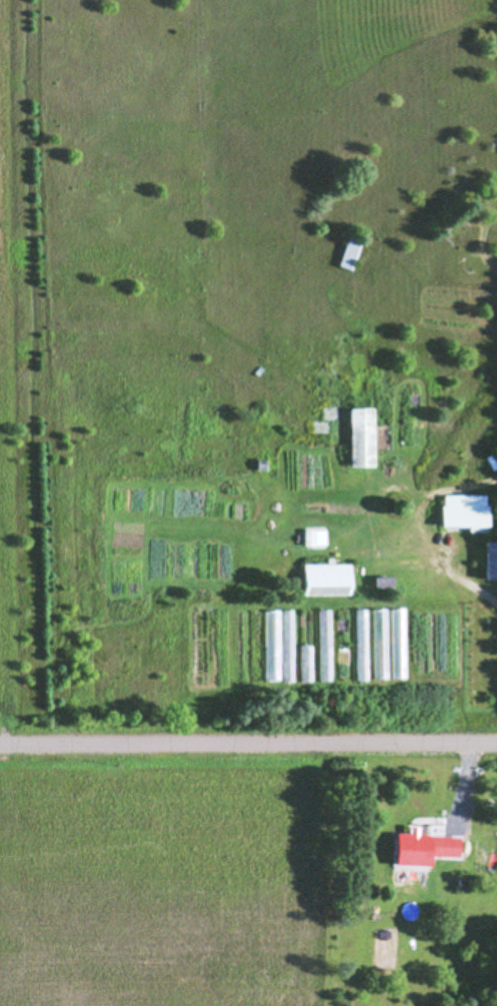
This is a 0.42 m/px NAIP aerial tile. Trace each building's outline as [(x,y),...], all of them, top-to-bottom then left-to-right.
[(337,264),(350,268),(359,241),(346,237),(337,264)] [(372,465),(372,406),(348,406),(348,465),(372,465)] [(316,454),(295,454),(295,469),(316,469),(316,454)] [(486,531),(486,493),(441,493),(441,525),(467,525),(467,531),(486,531)] [(496,577),(496,540),(484,540),(484,577),(496,577)] [(303,594),(349,594),(349,563),(303,563),(303,594)] [(376,585),(390,584),(390,576),(375,577),(376,585)] [(264,678),(277,678),(277,608),(264,608),(264,678)] [(317,680),(330,680),(330,608),(317,608),(317,680)] [(366,608),(354,608),(354,679),(366,679),(366,608)] [(384,608),(373,608),(373,642),(384,642),(384,608)] [(404,608),(390,608),(390,677),(404,677),(404,608)] [(292,609),(281,609),(281,680),(292,680),(292,609)] [(299,609),(299,681),(311,681),(311,609),(299,609)] [(458,856),(459,835),(396,833),(395,854),(458,856)]
